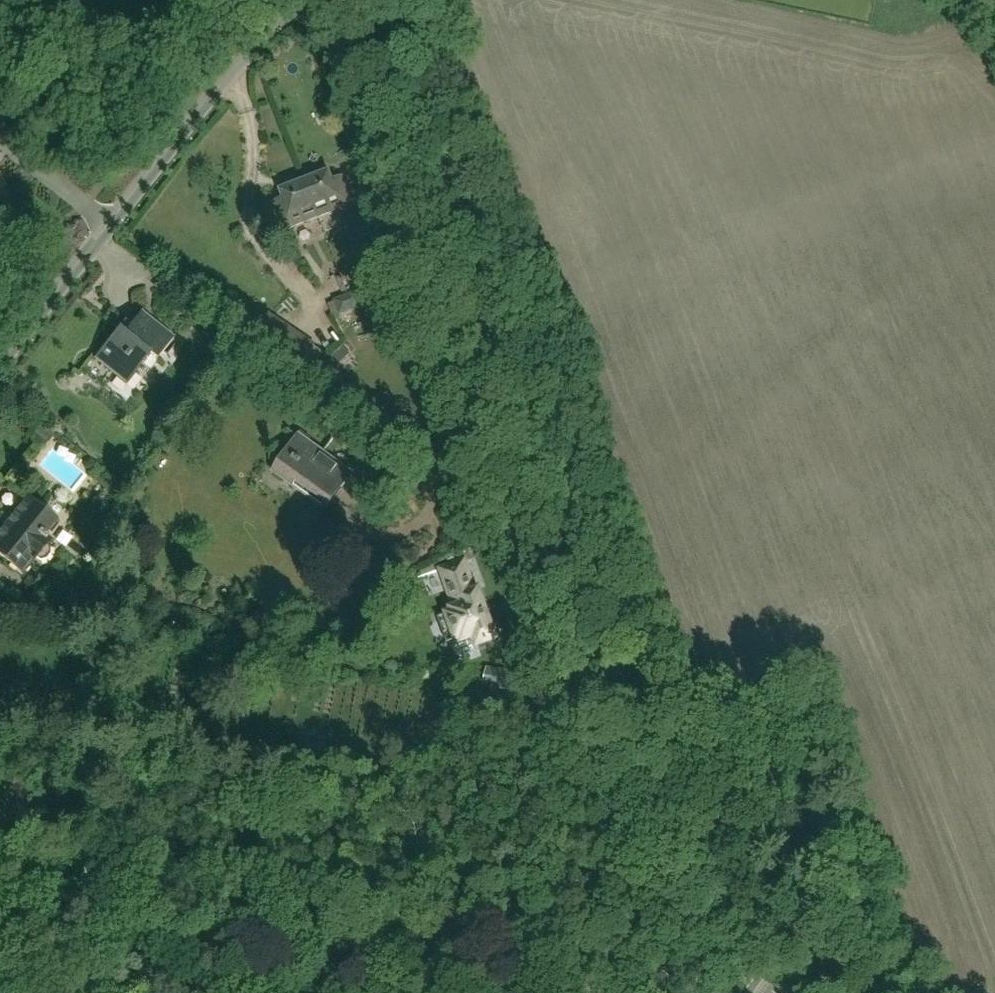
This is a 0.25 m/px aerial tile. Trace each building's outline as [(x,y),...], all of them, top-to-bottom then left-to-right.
[(352,204),(342,177),(332,180),(329,172),(305,181),(319,217),(352,204)] [(319,217),(305,181),(280,191),(283,199),(275,202),(271,204),(266,209),(271,221),(276,234),(319,217)] [(355,309),(370,303),(365,288),(350,294),(355,309)] [(355,309),(350,294),(335,300),(340,315),(355,309)] [(157,361),(174,339),(140,313),(124,334),(119,330),(95,360),(126,384),(148,355),(157,361)] [(316,345),(300,334),(271,313),(256,334),(302,366),(316,345)] [(359,369),(368,370),(372,349),(363,347),(359,369)] [(41,422),(33,430),(44,439),(51,430),(41,422)] [(353,474),(301,437),(275,472),(327,509),(353,474)] [(51,537),(46,533),(56,520),(28,497),(0,532),(0,554),(23,572),(51,537)] [(456,607),(453,608),(454,611),(439,617),(448,642),(463,637),(464,640),(476,636),(479,645),(497,638),(479,589),(476,590),(465,561),(443,569),(456,607)] [(522,677),(498,673),(495,689),(519,693),(522,677)]
